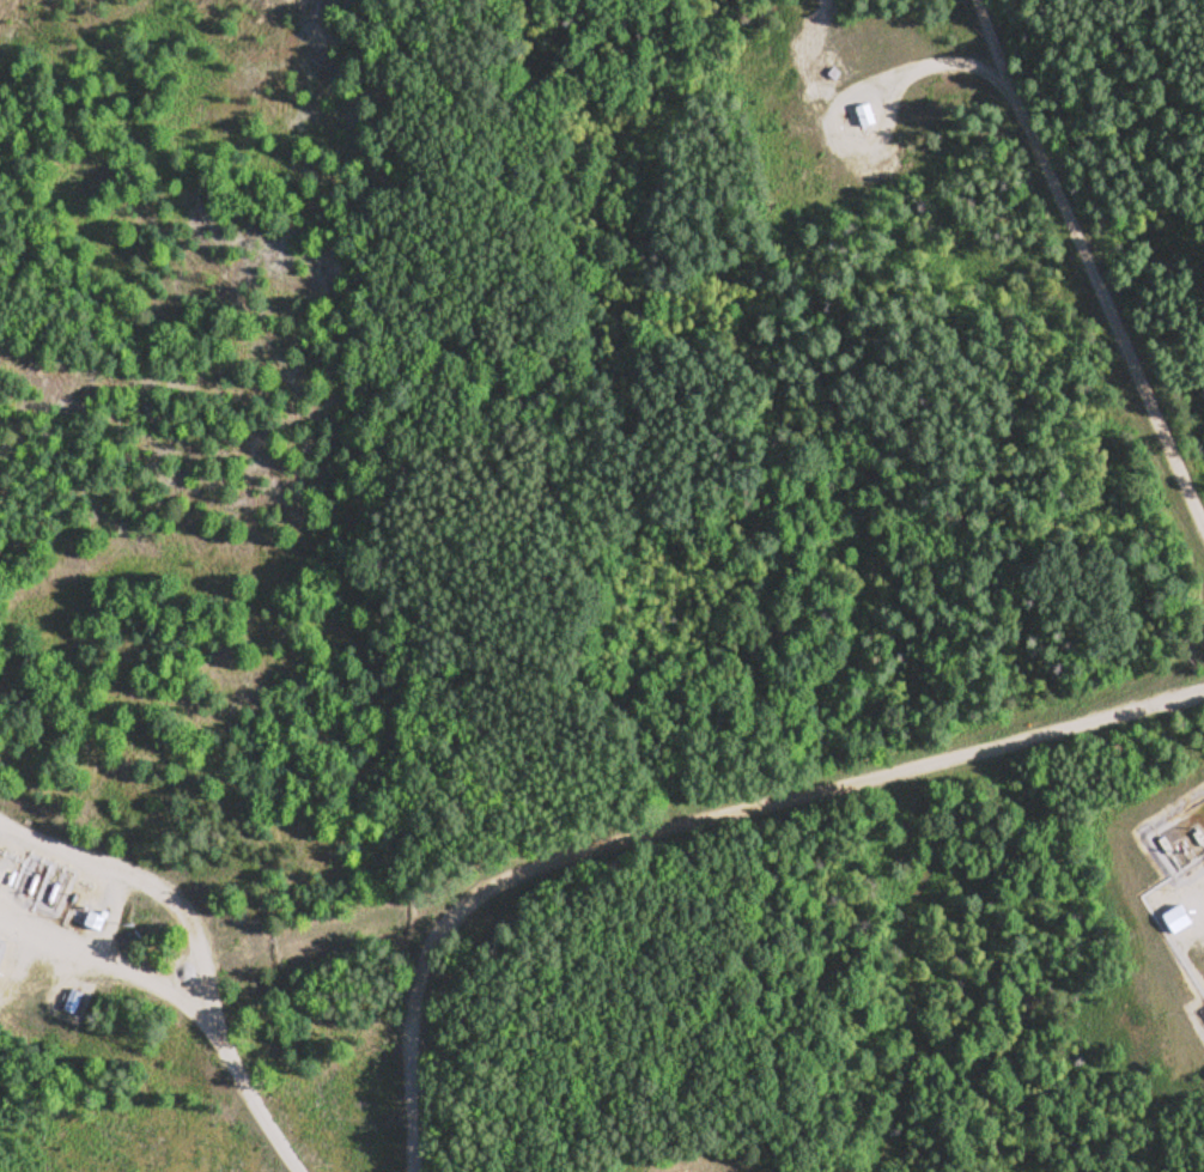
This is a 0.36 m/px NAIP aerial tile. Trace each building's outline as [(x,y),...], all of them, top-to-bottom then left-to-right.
[(872,125),(866,103),(851,107),(858,129),(872,125)] [(1189,923),(1176,903),(1157,915),(1170,935),(1189,923)] [(80,923),(96,931),(103,915),(87,909),(80,923)] [(79,993),(68,988),(60,1008),(70,1013),(79,993)]
